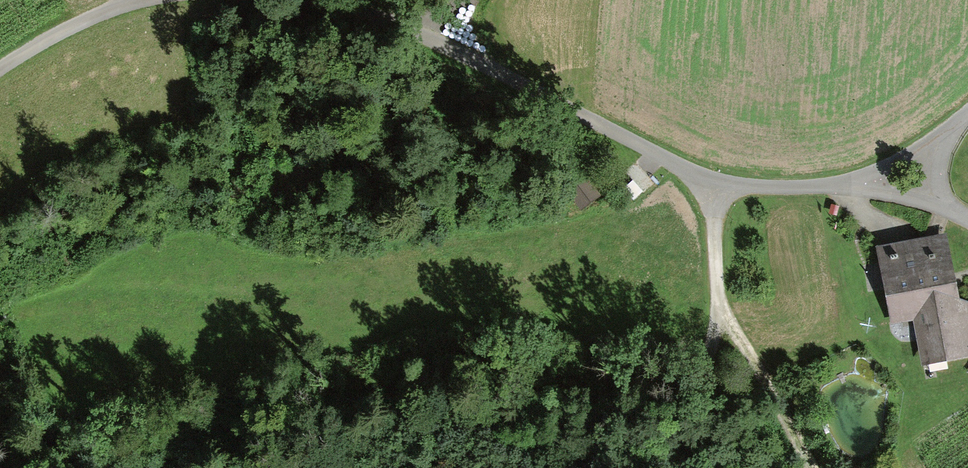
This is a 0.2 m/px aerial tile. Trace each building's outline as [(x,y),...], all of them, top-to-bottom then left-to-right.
[(636,170),(627,182),(643,193),(652,181),(636,170)] [(595,197),(582,182),(567,194),(580,209),(595,197)] [(877,253),(891,327),(913,323),(920,366),(967,357),(967,304),(960,302),(948,239),(877,253)]
